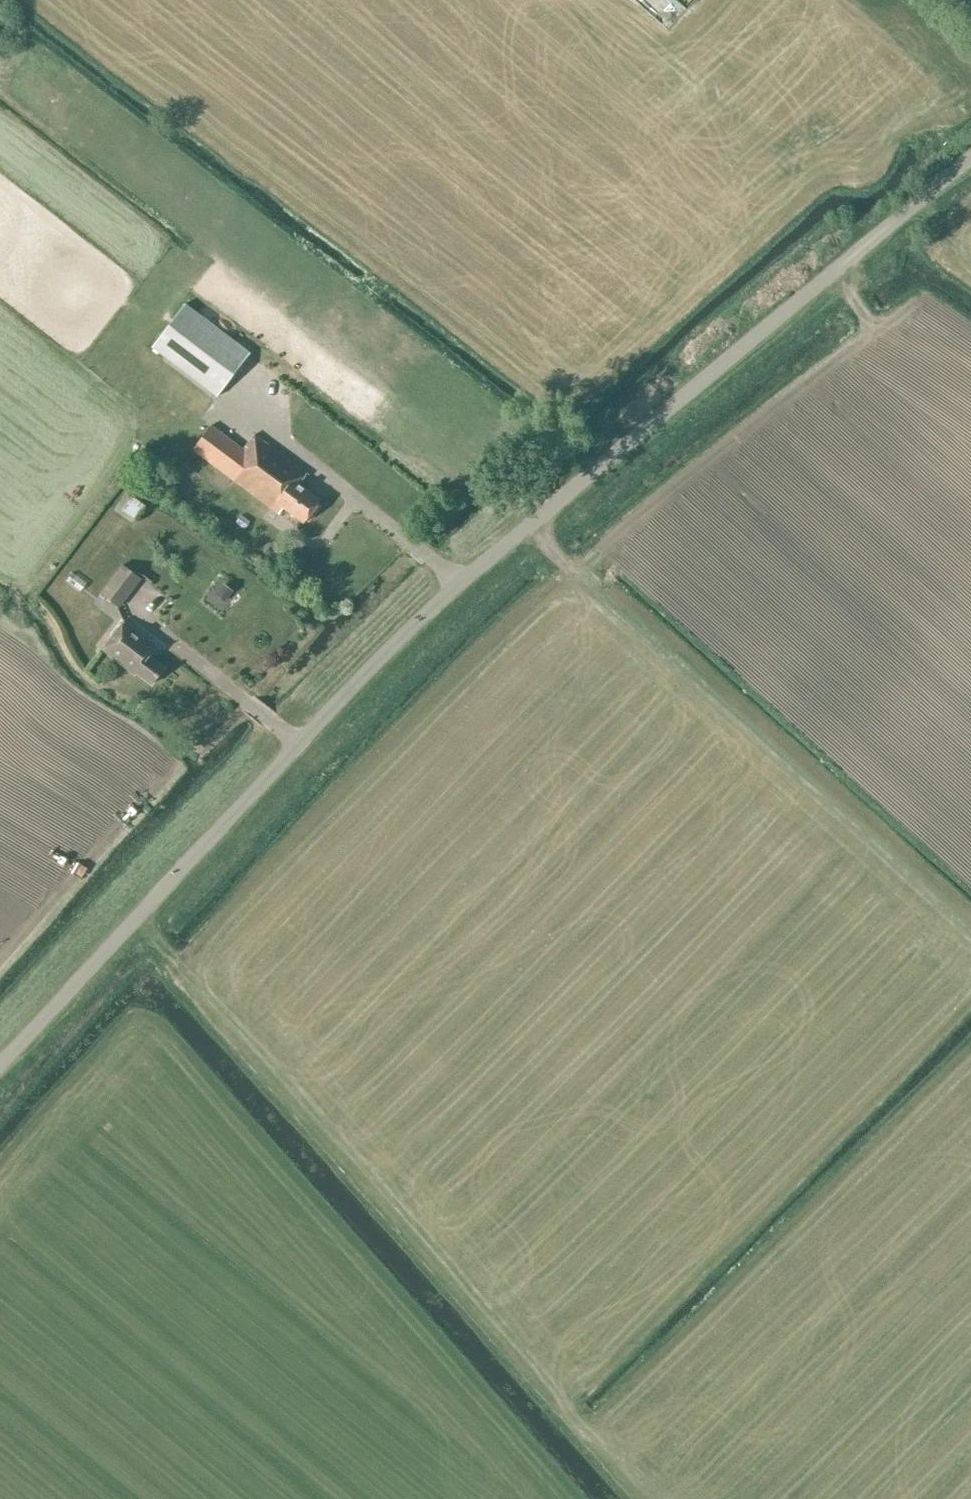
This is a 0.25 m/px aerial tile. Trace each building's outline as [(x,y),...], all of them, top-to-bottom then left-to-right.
[(655,16),(670,21),(684,7),(686,0),(638,0),(655,16)] [(250,353),(186,305),(155,347),(219,395),(250,353)] [(244,451),(211,427),(193,450),(279,514),(283,508),(304,523),(320,501),(298,485),(307,474),(254,436),(244,451)] [(119,507),(131,517),(142,504),(131,494),(119,507)] [(100,593),(116,605),(138,577),(122,565),(100,593)] [(207,597),(217,609),(236,594),(225,582),(207,597)] [(122,620),(102,649),(135,672),(136,670),(152,682),(164,665),(148,654),(155,644),(122,620)]
